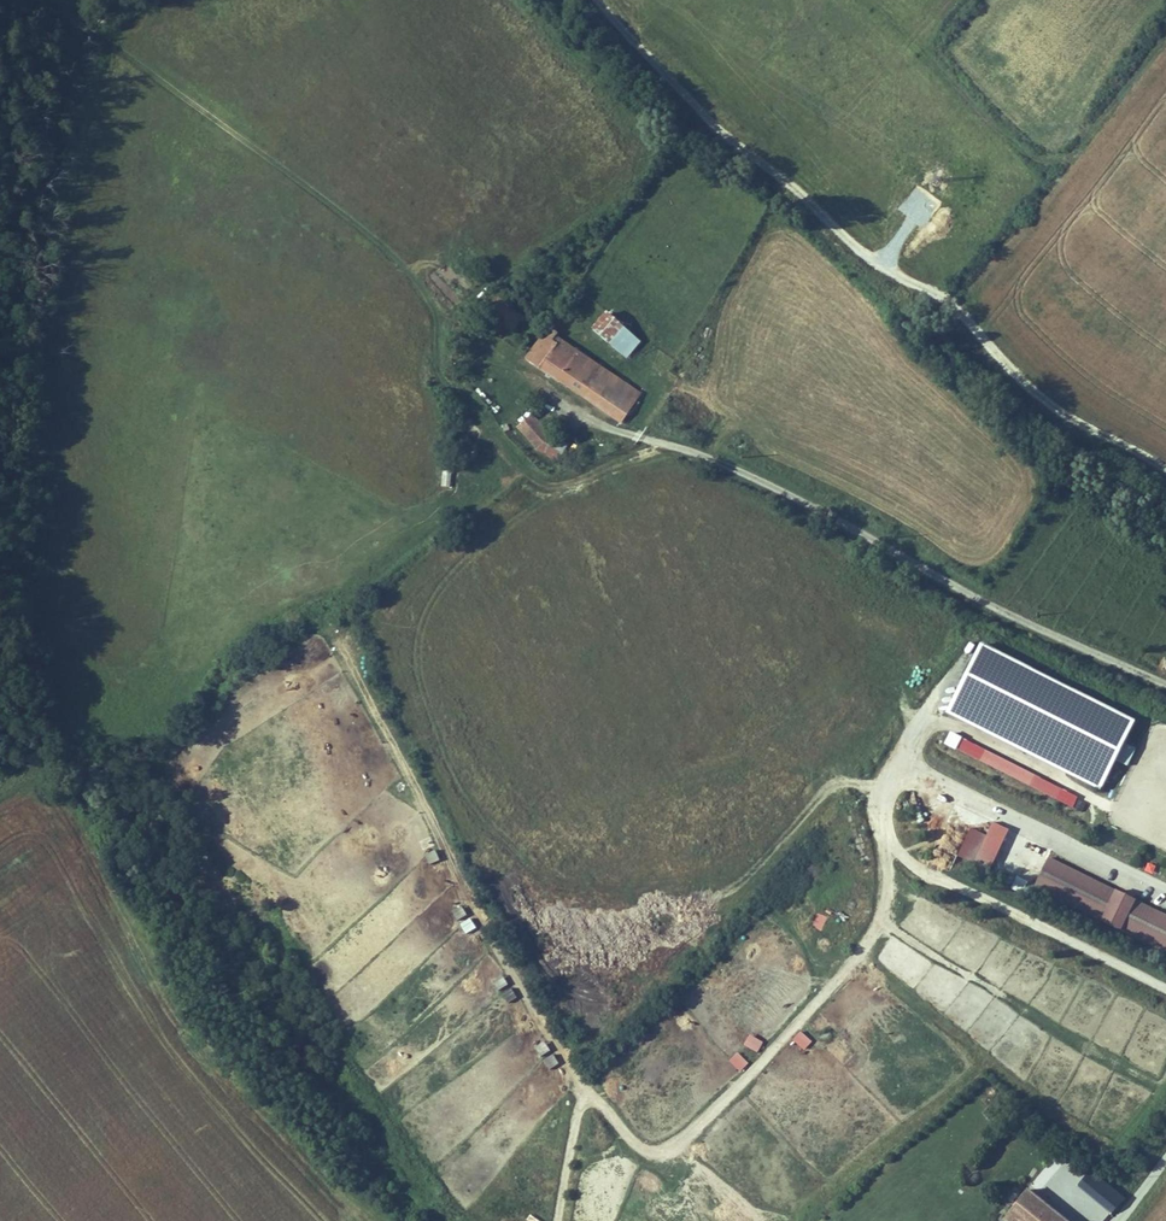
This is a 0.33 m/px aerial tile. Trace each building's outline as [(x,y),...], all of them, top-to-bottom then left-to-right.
[(489,315),(515,330),(525,314),(499,299),(489,315)] [(579,307),(575,313),(581,318),(585,312),(579,307)] [(581,318),(575,313),(554,339),(639,402),(652,385),(656,380),(628,358),(579,320),(581,318)] [(550,461),(565,447),(533,413),(518,427),(550,461)] [(441,486),(449,487),(452,472),(443,470),(441,486)] [(1136,720),(983,642),(947,712),(1101,789),(1136,720)] [(1062,789),(984,749),(979,760),(1057,799),(1062,789)] [(990,870),(1010,829),(993,821),(986,835),(973,862),(990,870)] [(959,856),(973,862),(986,835),(972,828),(959,856)] [(436,850),(425,855),(430,865),(441,860),(436,850)] [(1048,856),(1032,888),(1165,953),(1165,913),(1048,856)] [(1022,893),(1028,881),(1016,875),(1010,887),(1022,893)] [(453,910),(456,920),(467,916),(464,907),(453,910)] [(461,924),(466,934),(476,929),(472,919),(461,924)] [(498,992),(509,986),(504,976),(493,981),(498,992)] [(507,1002),(518,998),(514,989),(504,993),(507,1002)] [(819,1035),(828,1025),(817,1015),(808,1024),(819,1035)] [(803,1051),(812,1042),(802,1031),(792,1041),(803,1051)] [(752,1033),(745,1044),(758,1052),(765,1041),(752,1033)] [(536,1047),(541,1057),(551,1052),(546,1041),(536,1047)] [(740,1073),(749,1064),(739,1052),(729,1061),(740,1073)] [(549,1070),(559,1064),(554,1055),(544,1060),(549,1070)] [(1113,1208),(1122,1198),(1101,1178),(1092,1187),(1113,1208)] [(1030,1188),(1003,1220),(1070,1220),(1030,1188)] [(924,1217),(935,1220),(937,1211),(927,1208),(924,1217)]
